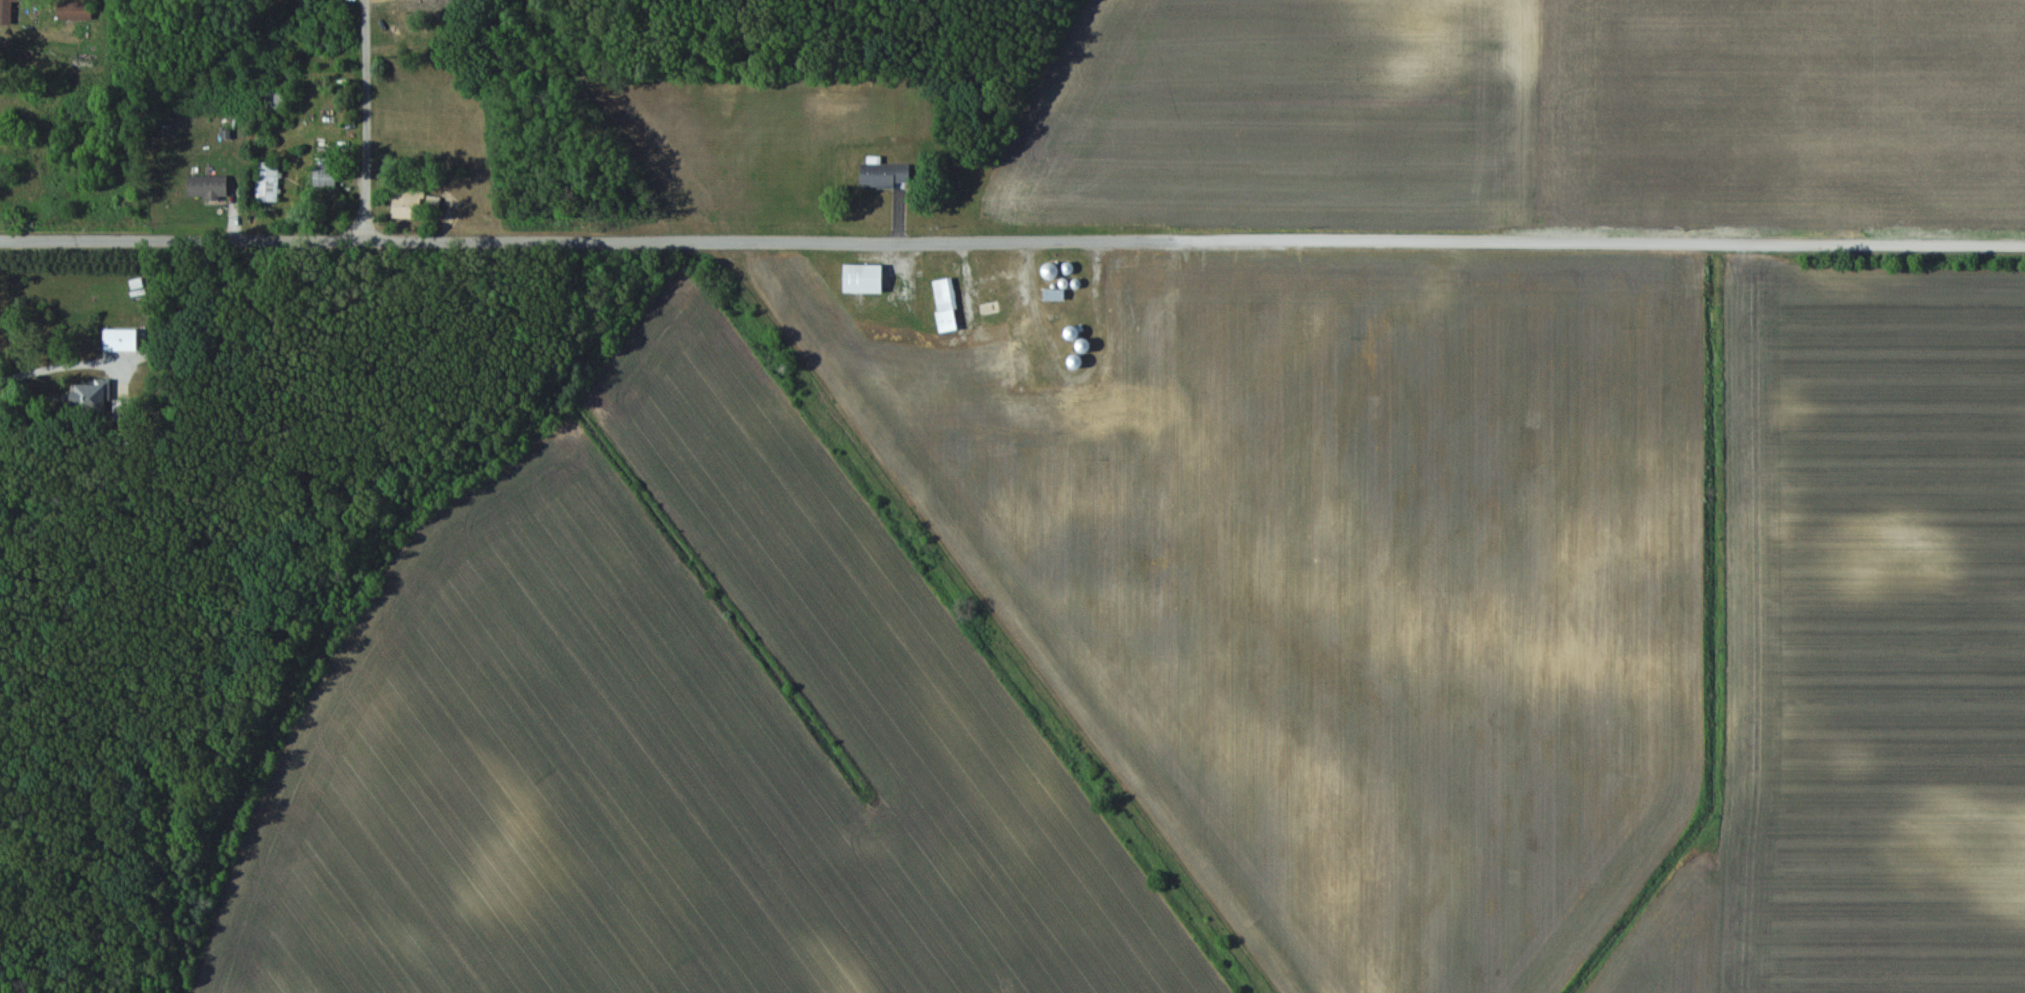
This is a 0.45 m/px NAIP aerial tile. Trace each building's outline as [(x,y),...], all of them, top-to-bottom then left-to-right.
[(92,20),(92,2),(58,2),(58,20),(92,20)] [(279,162),(254,162),(254,201),(279,201),(279,162)] [(311,165),(312,187),(337,186),(336,164),(311,165)] [(912,164),(862,164),(862,187),(912,187),(912,164)] [(229,198),(229,176),(189,176),(189,198),(229,198)] [(421,219),(421,187),(392,187),(392,219),(421,219)] [(843,265),(843,293),(887,293),(887,265),(843,265)] [(940,333),(961,330),(952,278),(932,281),(940,333)] [(1067,290),(1044,290),(1044,299),(1067,300),(1067,290)] [(1067,327),(1067,339),(1083,338),(1082,327),(1067,327)] [(104,352),(135,352),(135,329),(104,329),(104,352)] [(1084,356),(1073,354),(1071,365),(1081,367),(1084,356)] [(69,385),(69,405),(97,405),(97,385),(69,385)]
